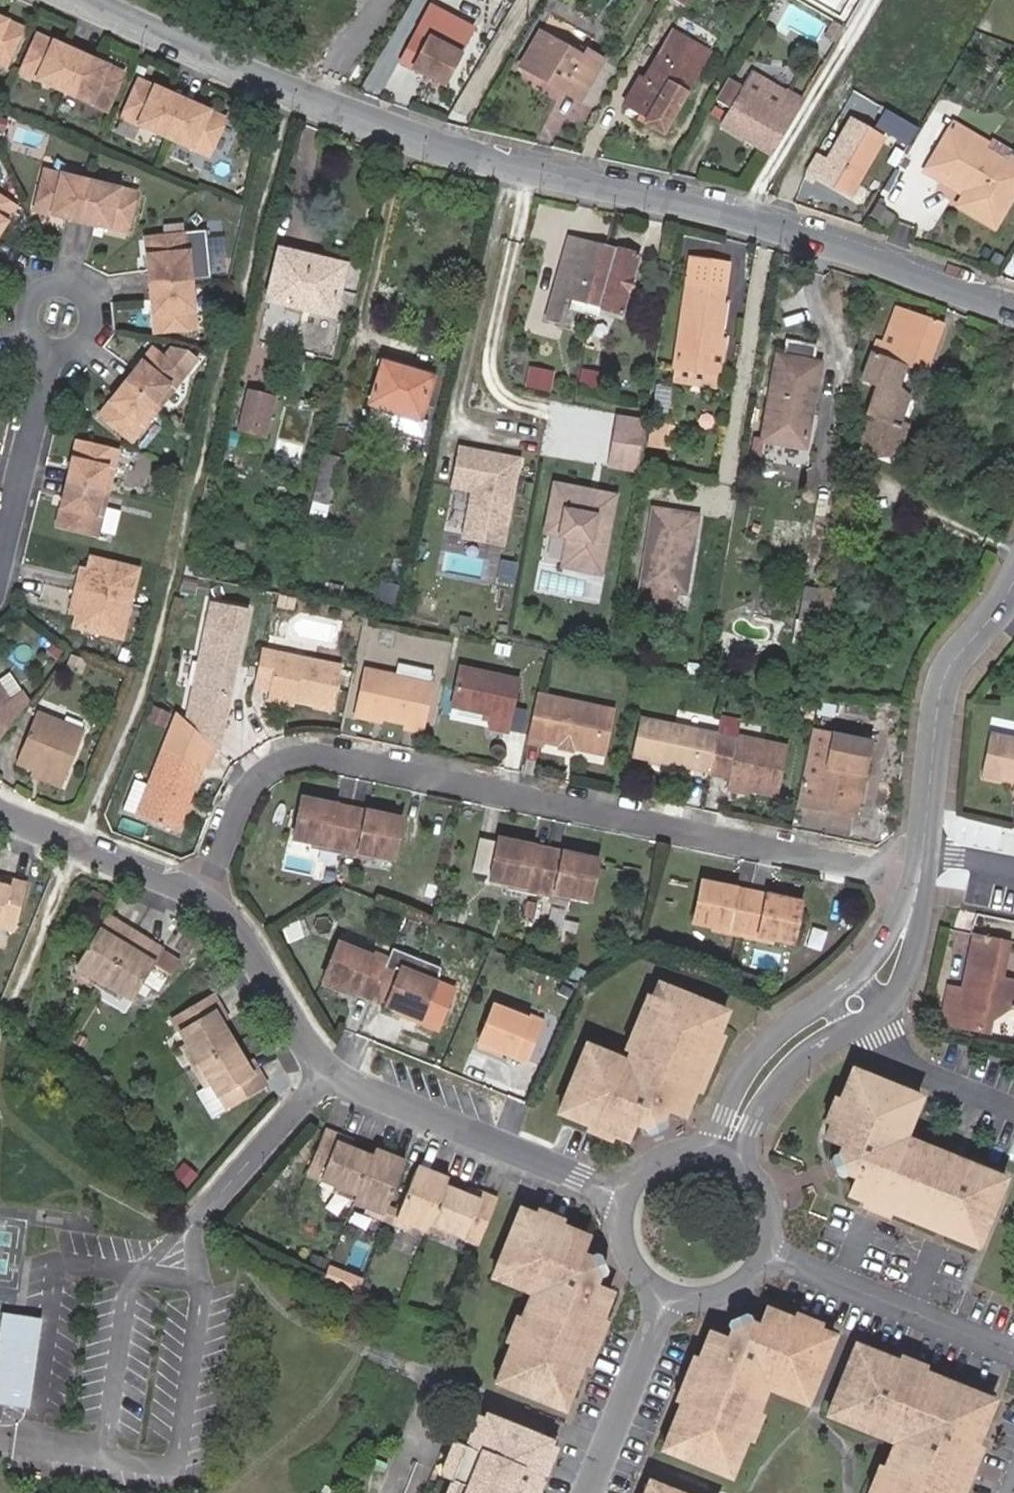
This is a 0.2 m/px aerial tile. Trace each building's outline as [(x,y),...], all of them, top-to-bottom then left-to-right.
[(4,68),(22,27),(0,17),(0,66),(4,68)] [(643,120),(663,132),(710,52),(674,29),(645,79),(641,76),(625,102),(646,115),(643,120)] [(426,63),(421,72),(444,83),(460,53),(418,30),(405,53),(426,63)] [(561,77),(586,92),(605,60),(572,42),(569,47),(540,31),(520,65),(556,85),(561,77)] [(37,32),(19,73),(105,113),(123,72),(37,32)] [(401,61),(421,72),(426,63),(405,53),(401,61)] [(776,108),(787,90),(755,71),(744,89),(776,108)] [(138,77),(120,118),(207,158),(225,117),(138,77)] [(581,100),(586,92),(561,77),(556,85),(581,100)] [(723,125),(770,153),(803,99),(787,90),(776,108),(744,89),(730,81),(718,102),(731,110),(723,125)] [(879,109),(872,125),(906,142),(914,126),(879,109)] [(850,193),(884,139),(852,120),(827,160),(816,153),(807,168),(850,193)] [(955,125),(952,130),(984,149),(987,145),(955,125)] [(1013,199),(1013,167),(1010,165),(984,149),(952,130),(929,167),(945,177),(967,190),(964,195),(959,204),(997,227),(1013,199)] [(43,171),(34,212),(126,234),(135,192),(43,171)] [(942,183),(964,195),(967,190),(945,177),(942,183)] [(18,209),(0,198),(0,235),(18,209)] [(231,204),(219,199),(216,207),(227,212),(231,204)] [(186,234),(144,239),(153,333),(196,328),(186,234)] [(620,314),(638,257),(571,237),(544,331),(561,335),(572,300),(578,302),(575,311),(605,320),(607,311),(620,314)] [(329,315),(341,266),(281,251),(269,300),(329,315)] [(670,380),(709,388),(711,377),(722,379),(728,339),(717,337),(730,264),(691,256),(670,380)] [(870,416),(904,422),(912,402),(889,393),(901,363),(924,371),(941,325),(894,307),(885,331),(874,327),(866,350),(871,352),(861,381),(875,387),(867,412),(871,413),(870,416)] [(785,341),(785,352),(814,354),(815,343),(785,341)] [(184,375),(151,348),(98,415),(131,443),(184,375)] [(803,449),(817,364),(778,357),(764,442),(803,449)] [(420,418),(430,379),(384,363),(371,408),(371,416),(374,423),(381,427),(424,440),(430,421),(420,418)] [(264,438),(273,396),(248,390),(241,429),(226,426),(221,443),(236,446),(240,432),(264,438)] [(606,467),(635,469),(639,416),(610,414),(606,467)] [(904,422),(870,416),(862,437),(897,451),(906,428),(902,427),(904,422)] [(654,422),(649,446),(673,450),(677,424),(654,422)] [(97,536),(119,452),(74,442),(55,524),(97,536)] [(486,454),(459,449),(455,472),(476,475),(468,523),(506,530),(519,460),(501,457),(501,462),(491,460),(486,454)] [(338,458),(324,454),(314,500),(328,504),(338,458)] [(561,568),(597,578),(616,499),(598,495),(597,501),(590,499),(591,493),(556,485),(547,524),(562,528),(560,537),(568,539),(561,568)] [(213,490),(203,488),(199,507),(209,509),(213,490)] [(684,554),(691,519),(654,513),(642,588),(648,589),(645,606),(674,611),(677,594),(683,595),(691,554),(684,554)] [(697,520),(691,519),(684,554),(691,554),(697,520)] [(562,528),(547,524),(545,534),(560,537),(562,528)] [(84,575),(76,574),(68,607),(76,608),(74,617),(71,629),(123,641),(140,567),(89,556),(86,568),(84,575)] [(78,566),(76,574),(84,575),(86,568),(78,566)] [(194,580),(185,578),(182,593),(191,596),(194,580)] [(813,623),(819,590),(804,587),(799,621),(813,623)] [(840,624),(844,595),(824,593),(820,621),(840,624)] [(296,598),(277,594),(275,607),(293,611),(296,598)] [(211,599),(189,686),(230,696),(235,675),(231,673),(233,664),(237,665),(252,609),(211,599)] [(76,608),(68,607),(66,614),(74,617),(76,608)] [(377,639),(390,642),(392,630),(378,626),(377,639)] [(810,640),(812,631),(800,629),(799,638),(810,640)] [(62,652),(52,644),(46,651),(57,659),(62,652)] [(269,682),(267,693),(291,698),(329,706),(338,664),(260,649),(253,679),(269,682)] [(87,660),(71,654),(66,667),(82,673),(87,660)] [(355,710),(421,724),(432,667),(396,660),(393,672),(363,667),(355,710)] [(699,675),(701,663),(689,661),(686,673),(699,675)] [(516,679),(459,666),(449,705),(490,714),(487,725),(504,730),(516,679)] [(7,699),(21,689),(12,677),(0,685),(0,688),(7,699)] [(252,686),(251,689),(267,693),(269,682),(253,679),(252,686)] [(27,698),(21,689),(7,699),(0,688),(0,732),(27,698)] [(291,698),(267,693),(265,702),(289,707),(291,698)] [(534,698),(526,742),(602,757),(611,713),(534,698)] [(158,724),(163,710),(150,705),(145,719),(158,724)] [(835,707),(816,706),(815,716),(834,719),(835,707)] [(174,709),(145,783),(132,778),(122,806),(175,827),(206,740),(174,709)] [(61,778),(82,731),(35,710),(13,757),(30,765),(61,778)] [(632,757),(707,773),(715,736),(639,720),(632,757)] [(722,720),(718,737),(733,740),(736,723),(722,720)] [(857,804),(869,742),(810,731),(796,805),(820,809),(822,796),(857,804)] [(990,732),(981,777),(1013,784),(1013,737),(990,732)] [(715,736),(707,773),(728,777),(726,785),(745,789),(744,795),(776,801),(787,744),(737,735),(736,740),(733,740),(718,737),(715,736)] [(58,785),(61,778),(30,765),(27,772),(58,785)] [(745,789),(726,785),(724,797),(743,800),(745,789)] [(855,816),(857,804),(822,796),(820,809),(855,816)] [(340,841),(347,810),(297,799),(288,839),(325,847),(327,838),(340,841)] [(397,820),(347,810),(340,841),(353,845),(351,853),(388,861),(397,820)] [(338,850),(340,841),(327,838),(325,847),(338,850)] [(353,845),(340,841),(338,850),(351,853),(353,845)] [(537,885),(544,852),(496,841),(486,882),(522,890),(523,882),(537,885)] [(593,862),(544,852),(537,885),(550,888),(549,895),(584,903),(593,862)] [(11,928),(23,883),(7,878),(5,886),(0,884),(0,925),(11,928)] [(536,893),(537,885),(523,882),(522,890),(536,893)] [(550,888),(537,885),(536,893),(549,895),(550,888)] [(742,929),(748,895),(698,885),(689,926),(725,933),(726,926),(742,929)] [(796,906),(748,895),(742,929),(753,931),(751,940),(787,948),(796,906)] [(101,912),(97,918),(108,925),(113,920),(101,912)] [(117,989),(127,996),(154,956),(143,948),(147,943),(113,920),(108,925),(97,918),(71,958),(82,965),(117,989)] [(297,920),(282,928),(288,944),(303,937),(297,920)] [(740,937),(742,929),(726,926),(725,933),(740,937)] [(753,931),(742,929),(740,937),(751,940),(753,931)] [(1001,978),(993,976),(1000,939),(974,934),(963,987),(950,984),(942,1025),(981,1033),(987,1005),(995,1006),(1013,1010),(1013,980),(1001,978)] [(1009,941),(1000,939),(993,976),(1001,978),(1009,941)] [(143,948),(154,956),(158,950),(147,943),(143,948)] [(318,986),(366,1006),(378,974),(366,969),(370,960),(334,945),(318,986)] [(366,969),(378,974),(382,965),(370,960),(366,969)] [(114,995),(117,989),(82,965),(79,971),(114,995)] [(390,979),(394,970),(382,965),(378,974),(390,979)] [(378,974),(366,1006),(413,1024),(430,984),(394,970),(390,979),(378,974)] [(663,1113),(668,1114),(678,1118),(718,1014),(649,986),(616,1070),(609,1067),(612,1061),(579,1049),(556,1107),(582,1118),(579,1124),(620,1140),(626,1127),(633,1124),(635,1128),(657,1119),(655,1116),(656,1115),(663,1113)] [(203,990),(164,1015),(180,1042),(192,1061),(225,1040),(214,1021),(205,1008),(211,1004),(203,990)] [(205,1008),(214,1021),(219,1017),(211,1004),(205,1008)] [(995,1006),(987,1005),(981,1033),(990,1035),(995,1006)] [(525,1028),(528,1022),(488,1007),(470,1049),(523,1068),(538,1033),(525,1028)] [(540,1026),(528,1022),(525,1028),(538,1033),(540,1026)] [(250,1067),(244,1070),(237,1058),(225,1040),(192,1061),(204,1080),(220,1105),(259,1080),(250,1067)] [(192,1061),(180,1042),(175,1045),(187,1064),(192,1061)] [(243,1055),(237,1058),(244,1070),(250,1067),(243,1055)] [(204,1080),(192,1061),(187,1064),(199,1083),(204,1080)] [(843,1073),(832,1101),(838,1103),(849,1075),(843,1073)] [(838,1103),(832,1101),(817,1139),(832,1145),(834,1153),(830,1155),(837,1177),(842,1176),(846,1188),(842,1198),(884,1214),(887,1206),(973,1239),(996,1180),(887,1139),(891,1129),(898,1132),(910,1099),(849,1075),(838,1103)] [(582,1118),(556,1107),(553,1114),(579,1124),(582,1118)] [(652,1129),(657,1119),(635,1128),(645,1132),(652,1129)] [(351,1194),(348,1201),(361,1207),(375,1212),(378,1204),(397,1161),(370,1149),(366,1157),(342,1146),(330,1142),(333,1134),(320,1128),(301,1172),(351,1194)] [(345,1139),(333,1134),(330,1142),(342,1146),(345,1139)] [(837,1177),(830,1155),(825,1163),(828,1174),(837,1177)] [(389,1218),(419,1230),(422,1223),(442,1231),(474,1243),(491,1200),(476,1194),(472,1202),(458,1196),(437,1187),(440,1179),(410,1166),(392,1210),(389,1218)] [(351,1194),(330,1185),(327,1192),(348,1201),(351,1194)] [(472,1202),(476,1194),(462,1188),(458,1196),(472,1202)] [(503,1340),(486,1381),(560,1409),(609,1286),(591,1280),(593,1276),(598,1273),(602,1262),(591,1247),(578,1249),(586,1228),(558,1218),(560,1213),(531,1202),(529,1207),(513,1201),(483,1275),(524,1291),(514,1313),(509,1311),(499,1338),(503,1340)] [(361,1207),(359,1212),(380,1220),(386,1207),(378,1204),(375,1212),(361,1207)] [(970,1246),(973,1239),(887,1206),(884,1214),(970,1246)] [(389,1218),(392,1210),(386,1207),(380,1220),(406,1231),(408,1226),(389,1218)] [(442,1231),(422,1223),(419,1230),(439,1239),(442,1231)] [(703,1325),(652,1446),(728,1475),(765,1389),(803,1404),(833,1329),(758,1301),(703,1325)] [(0,1310),(0,1406),(26,1409),(38,1316),(0,1310)] [(849,1337),(818,1413),(885,1440),(865,1492),(953,1492),(992,1394),(849,1337)] [(546,1447),(482,1422),(468,1458),(459,1480),(445,1474),(440,1486),(455,1492),(454,1492),(528,1492),(546,1447)] [(459,1480),(468,1458),(454,1452),(445,1474),(459,1480)] [(641,1472),(633,1492),(692,1492),(641,1472)]
